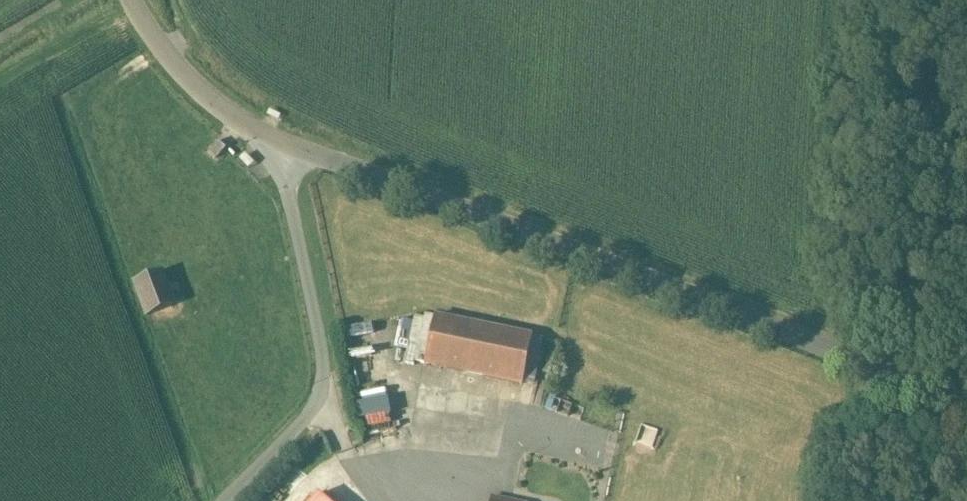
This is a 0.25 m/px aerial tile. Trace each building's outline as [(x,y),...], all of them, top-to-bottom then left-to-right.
[(160,260),(133,269),(145,305),(173,296),(160,260)] [(533,346),(437,319),(423,365),(520,392),(533,346)] [(372,422),(391,419),(388,396),(368,399),(372,422)]
